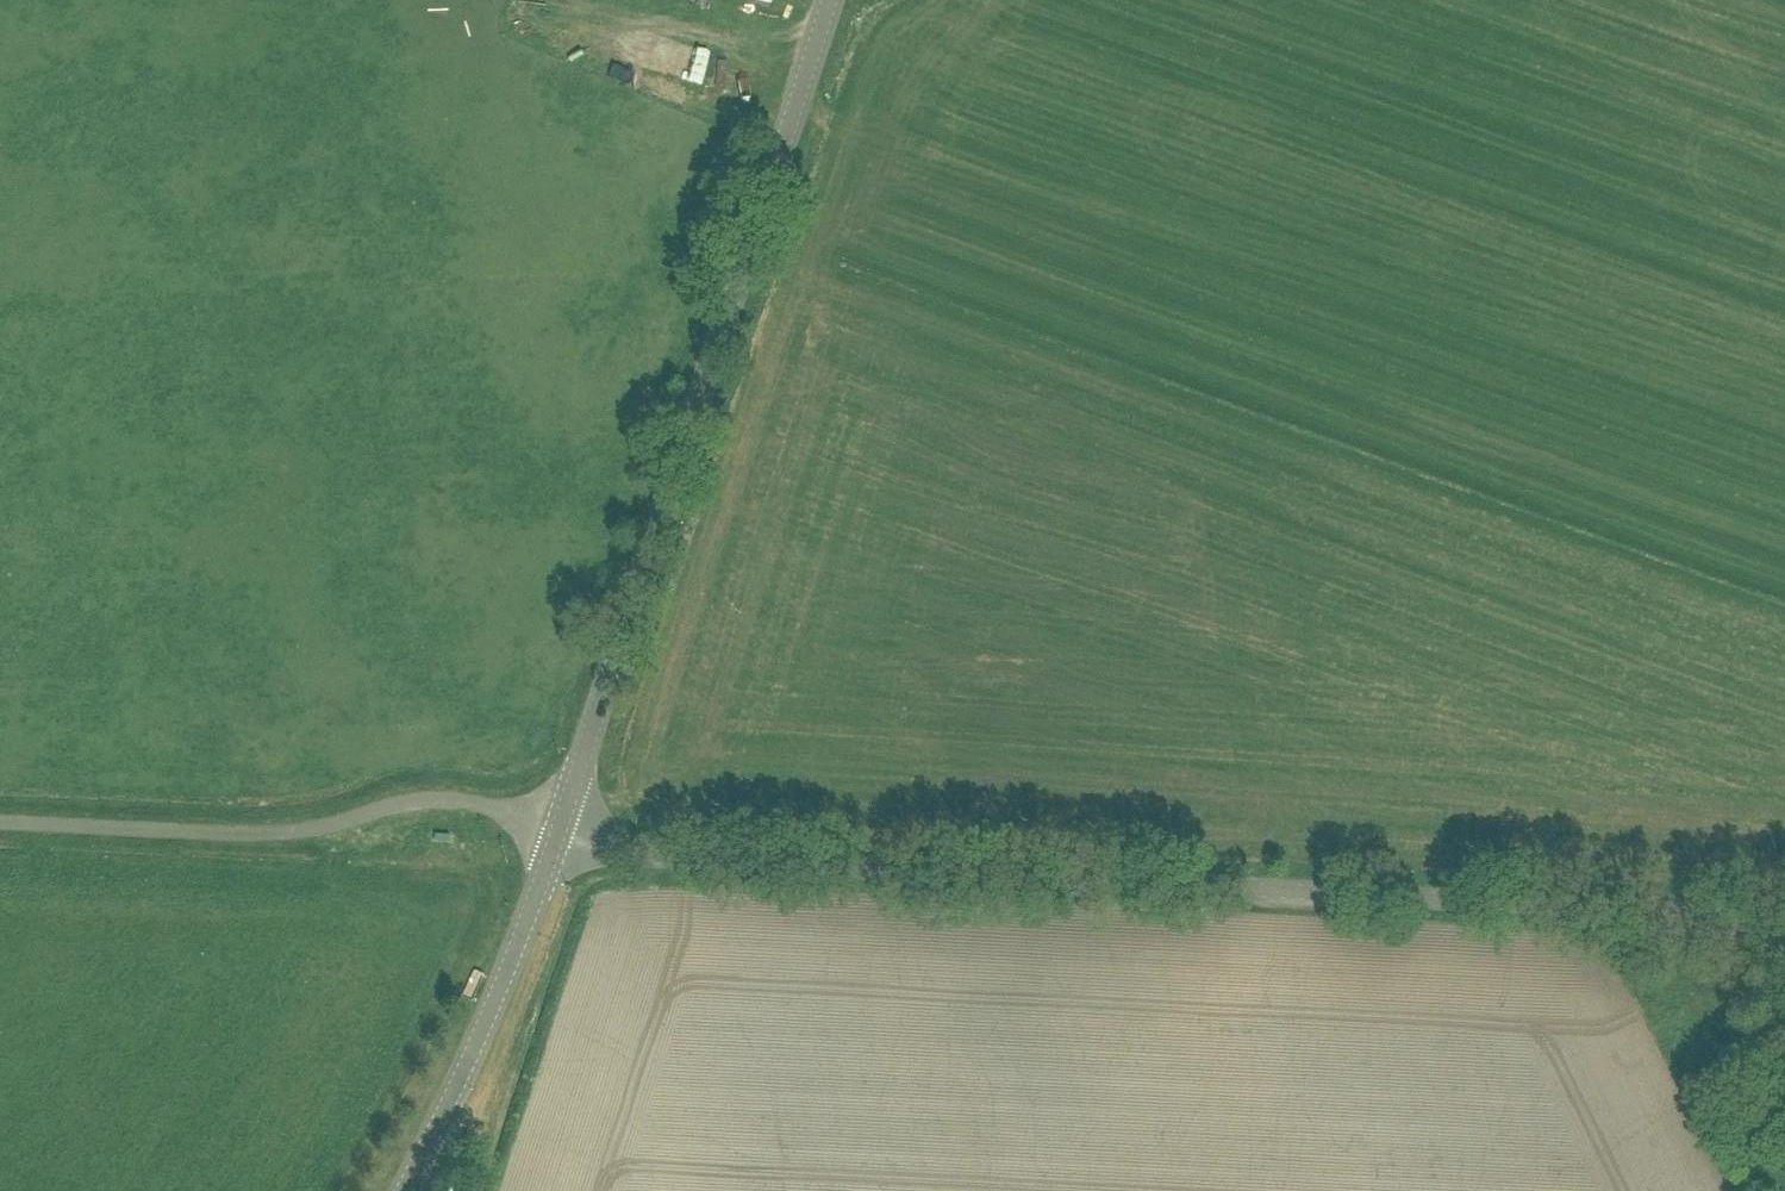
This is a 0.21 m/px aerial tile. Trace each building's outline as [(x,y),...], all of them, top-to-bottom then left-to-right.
[(621,74),(621,86),(644,87),(644,74),(621,74)]
